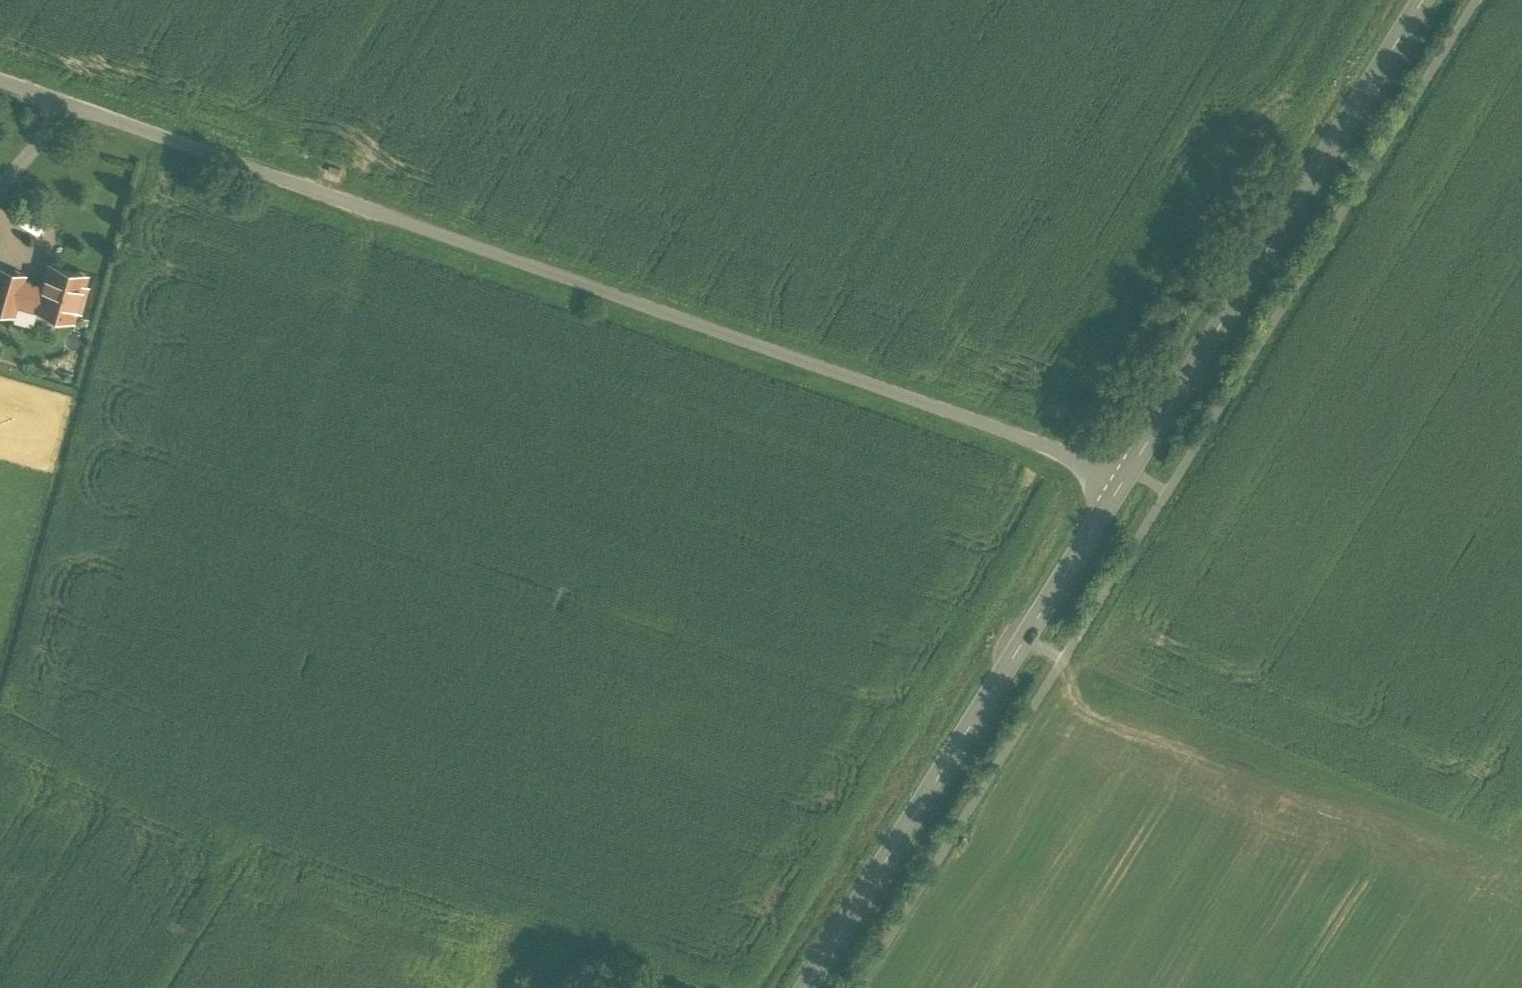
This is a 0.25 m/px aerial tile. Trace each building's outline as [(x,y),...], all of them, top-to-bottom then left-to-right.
[(349,155),(338,154),(337,160),(337,165),(348,166),(348,161),(349,155)] [(20,280),(14,301),(71,318),(74,307),(78,308),(85,287),(80,286),(84,275),(50,265),(43,287),(20,280)] [(22,275),(0,268),(0,308),(11,311),(14,301),(20,280),(22,275)]
